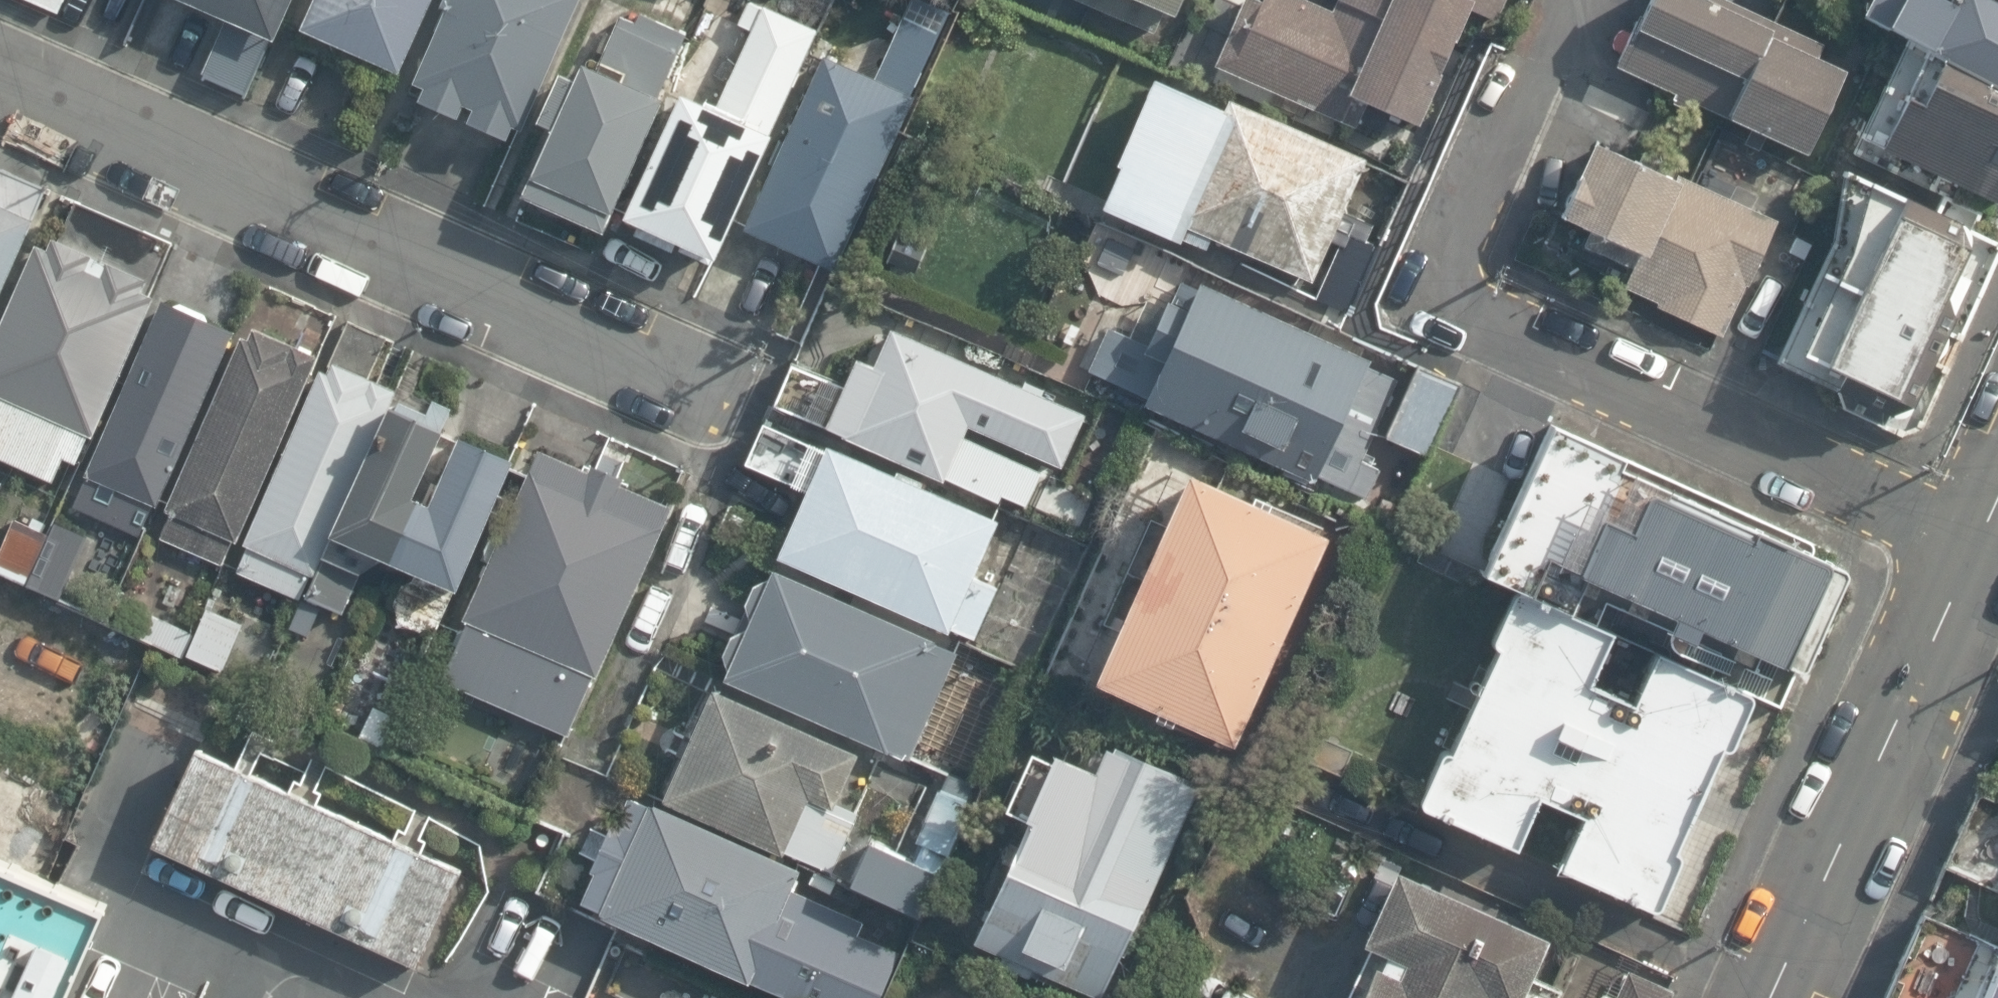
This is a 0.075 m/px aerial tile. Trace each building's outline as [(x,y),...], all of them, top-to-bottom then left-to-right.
[(229,23),(210,74),(250,97),(291,0),(184,0),(229,23)] [(299,24),(398,68),(429,0),(309,0),(299,24)] [(409,76),(418,80),(410,100),(499,137),(504,126),(515,131),(570,0),(441,0),(409,76)] [(674,89),(666,104),(615,214),(712,259),(821,25),(766,0),(746,0),(736,19),(750,25),(712,107),(674,89)] [(1190,33),(1203,0),(1105,0),(1190,33)] [(1394,0),(1341,0),(1337,9),(1317,0),(1246,0),(1218,65),(1342,119),(1351,100),(1394,0)] [(1459,0),(1394,0),(1351,100),(1413,127),(1467,3),(1459,0)] [(1611,77),(1806,165),(1856,52),(1739,0),(1646,0),(1611,77)] [(1884,36),(1936,63),(1916,102),(1898,93),(1874,142),(1997,204),(1997,202),(1997,10),(1979,0),(1902,0),(1884,36)] [(1997,10),(1997,0),(1979,0),(1997,10)] [(918,95),(823,51),(767,168),(774,171),(747,227),(835,269),(918,95)] [(587,68),(536,178),(615,214),(666,104),(587,68)] [(1377,164),(1167,72),(1107,207),(1209,252),(1214,240),(1322,287),(1377,164)] [(1669,185),(1597,152),(1563,225),(1637,259),(1623,289),(1732,338),(1785,222),(1675,172),(1669,185)] [(26,253),(16,249),(29,218),(0,206),(0,311),(26,253)] [(1971,248),(1896,212),(1821,368),(1896,404),(1971,248)] [(77,472),(152,302),(160,283),(51,235),(42,256),(27,250),(26,253),(0,311),(0,456),(55,480),(62,465),(77,472)] [(1156,344),(1115,326),(1091,377),(1325,482),(1327,478),(1375,499),(1390,466),(1374,458),(1411,375),(1209,284),(1198,307),(1177,298),(1156,344)] [(168,512),(243,342),(152,302),(77,472),(61,509),(126,538),(142,501),(168,512)] [(1092,399),(893,324),(878,364),(856,356),(828,428),(1004,494),(1005,490),(1033,501),(1051,454),(1068,460),(1092,399)] [(166,515),(240,547),(321,363),(247,331),(243,342),(168,512),(166,515)] [(336,548),(393,418),(402,399),(321,363),(240,547),(308,578),(303,590),(345,608),(361,571),(331,558),(336,548)] [(1474,395),(1417,368),(1384,439),(1442,465),(1474,395)] [(458,602),(516,471),(393,418),(336,548),(458,602)] [(1841,550),(1552,428),(1488,578),(1521,591),(1618,632),(1629,605),(1789,673),(1841,550)] [(1002,516),(828,442),(781,552),(978,635),(1003,576),(981,566),(1002,516)] [(667,502),(535,443),(442,651),(535,692),(529,705),(568,723),(667,502)] [(1341,540),(1196,474),(1103,692),(1244,752),(1341,540)] [(121,664),(49,635),(68,589),(0,561),(0,635),(6,637),(0,652),(0,695),(1,696),(0,699),(0,775),(65,801),(121,664)] [(939,634),(770,567),(751,579),(744,599),(747,609),(741,631),(725,636),(723,650),(725,673),(889,747),(939,634)] [(1618,632),(1521,591),(1431,803),(1520,840),(1540,793),(1590,814),(1569,865),(1662,904),(1752,692),(1656,651),(1639,693),(1599,676),(1618,632)] [(245,620),(210,602),(183,655),(218,673),(245,620)] [(863,750),(704,679),(653,792),(829,871),(858,807),(841,800),(863,750)] [(1033,754),(1009,810),(1026,817),(973,944),(1104,997),(1114,997),(1204,783),(1108,743),(1093,778),(1033,754)] [(460,864),(201,745),(156,842),(416,960),(460,864)] [(974,809),(889,771),(838,887),(922,925),(974,809)] [(637,794),(585,909),(710,965),(714,957),(804,997),(828,997),(842,967),(794,945),(813,903),(806,900),(813,884),(796,876),(800,867),(637,794)] [(0,852),(0,997),(72,997),(115,904),(0,852)] [(1399,865),(1343,997),(1539,997),(1549,973),(1527,964),(1544,925),(1492,903),(1496,893),(1439,870),(1435,880),(1399,865)] [(1981,929),(1997,936),(1997,888),(1981,929)] [(101,942),(76,997),(206,997),(209,990),(101,942)] [(1970,943),(1946,997),(1997,997),(1997,955),(1970,943)]
